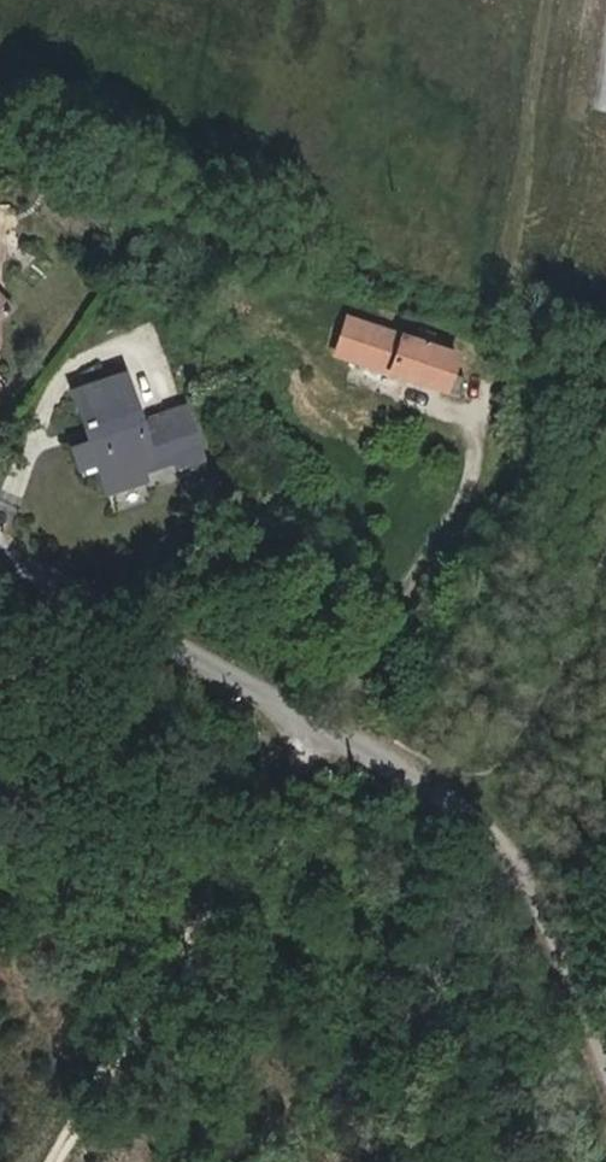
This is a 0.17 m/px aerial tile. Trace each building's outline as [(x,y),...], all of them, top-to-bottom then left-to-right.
[(588,108),(605,111),(605,0),(588,108)] [(449,377),(455,356),(428,347),(430,337),(419,333),(416,343),(348,321),(336,356),(460,396),(465,383),(449,377)] [(170,479),(195,472),(179,420),(159,426),(158,422),(141,427),(142,431),(131,434),(127,420),(132,419),(122,384),(70,398),(80,434),(89,431),(93,445),(84,448),(68,453),(75,477),(92,472),(101,504),(139,493),(136,483),(169,473),(170,479)] [(80,434),(84,448),(93,445),(89,431),(80,434)]
